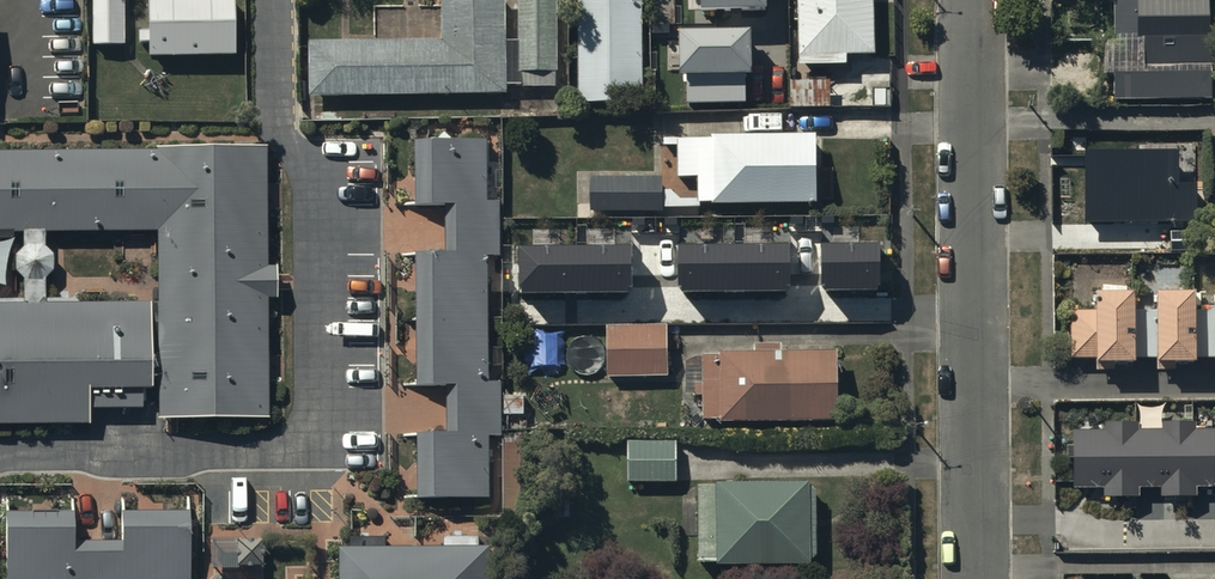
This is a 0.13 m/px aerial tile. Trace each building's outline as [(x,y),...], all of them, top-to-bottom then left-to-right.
[(92,49),(125,49),(125,0),(92,0),(92,49)] [(233,0),(230,0),(170,0),(149,0),(149,33),(137,33),(137,50),(148,50),(148,61),(233,61),(233,0)] [(309,45),(310,101),(504,101),(504,89),(556,89),(556,2),(520,2),(520,47),(508,47),(508,0),(444,0),(444,43),(309,45)] [(578,109),(644,109),(644,0),(578,0),(578,109)] [(702,15),(768,13),(768,0),(702,0),(702,15)] [(874,0),(801,0),(803,71),(848,70),(848,60),(876,60),(874,0)] [(1206,0),(1112,0),(1113,45),(1140,45),(1141,75),(1112,76),(1113,101),(1214,99),(1212,34),(1207,34),(1206,0)] [(751,34),(681,35),(681,79),(687,79),(747,78),(752,78),(751,34)] [(747,78),(687,79),(688,106),(747,105),(747,78)] [(819,141),(680,140),(680,182),(699,183),(699,207),(715,207),(715,210),(819,211),(819,200),(832,200),(833,168),(818,168),(819,141)] [(490,143),(416,144),(417,210),(447,210),(447,256),(417,257),(419,391),(447,390),(448,439),(417,439),(418,501),(489,500),(488,441),(503,440),(502,387),(491,387),(489,260),(501,260),(500,207),(491,207),(490,143)] [(266,301),(276,301),(275,273),(266,273),(265,155),(0,157),(0,233),(158,232),(158,303),(0,304),(0,430),(83,430),(83,434),(91,434),(91,414),(142,414),(142,396),(159,396),(159,425),(267,425),(266,301)] [(1172,157),(1082,157),(1083,228),(1195,228),(1195,190),(1172,190),(1172,157)] [(664,183),(592,182),(592,218),(664,218),(664,183)] [(880,249),(821,249),(821,295),(880,296),(880,249)] [(635,297),(635,250),(521,251),(522,298),(635,297)] [(791,250),(679,250),(679,296),(791,296),(791,250)] [(1070,315),(1070,361),(1092,361),(1092,374),(1133,374),(1133,364),(1154,364),(1154,369),(1194,369),(1194,364),(1214,364),(1214,314),(1195,314),(1195,301),(1154,301),(1154,315),(1130,315),(1130,301),(1095,301),(1095,315),(1070,315)] [(667,329),(608,328),(608,382),(667,382),(667,329)] [(723,361),(704,361),(703,387),(697,387),(696,401),(704,401),(703,424),(721,424),(721,428),(840,426),(838,356),(783,357),(783,349),(755,349),(755,358),(722,358),(723,361)] [(1076,434),(1076,489),(1106,489),(1106,498),(1139,498),(1139,489),(1162,489),(1162,498),(1197,498),(1197,489),(1214,489),(1214,430),(1197,430),(1197,424),(1162,424),(1162,432),(1139,432),(1139,426),(1107,426),(1107,434),(1076,434)] [(546,439),(506,439),(505,532),(546,532),(546,439)] [(677,448),(628,447),(627,481),(676,482),(677,448)] [(814,485),(699,486),(700,564),(719,564),(719,574),(816,572),(814,485)] [(7,516),(7,578),(190,578),(190,515),(121,515),(121,546),(75,546),(75,516),(7,516)] [(353,541),(353,552),(342,552),(342,578),(493,578),(493,553),(480,553),(480,540),(446,540),(446,552),(387,552),(388,542),(353,541)]
